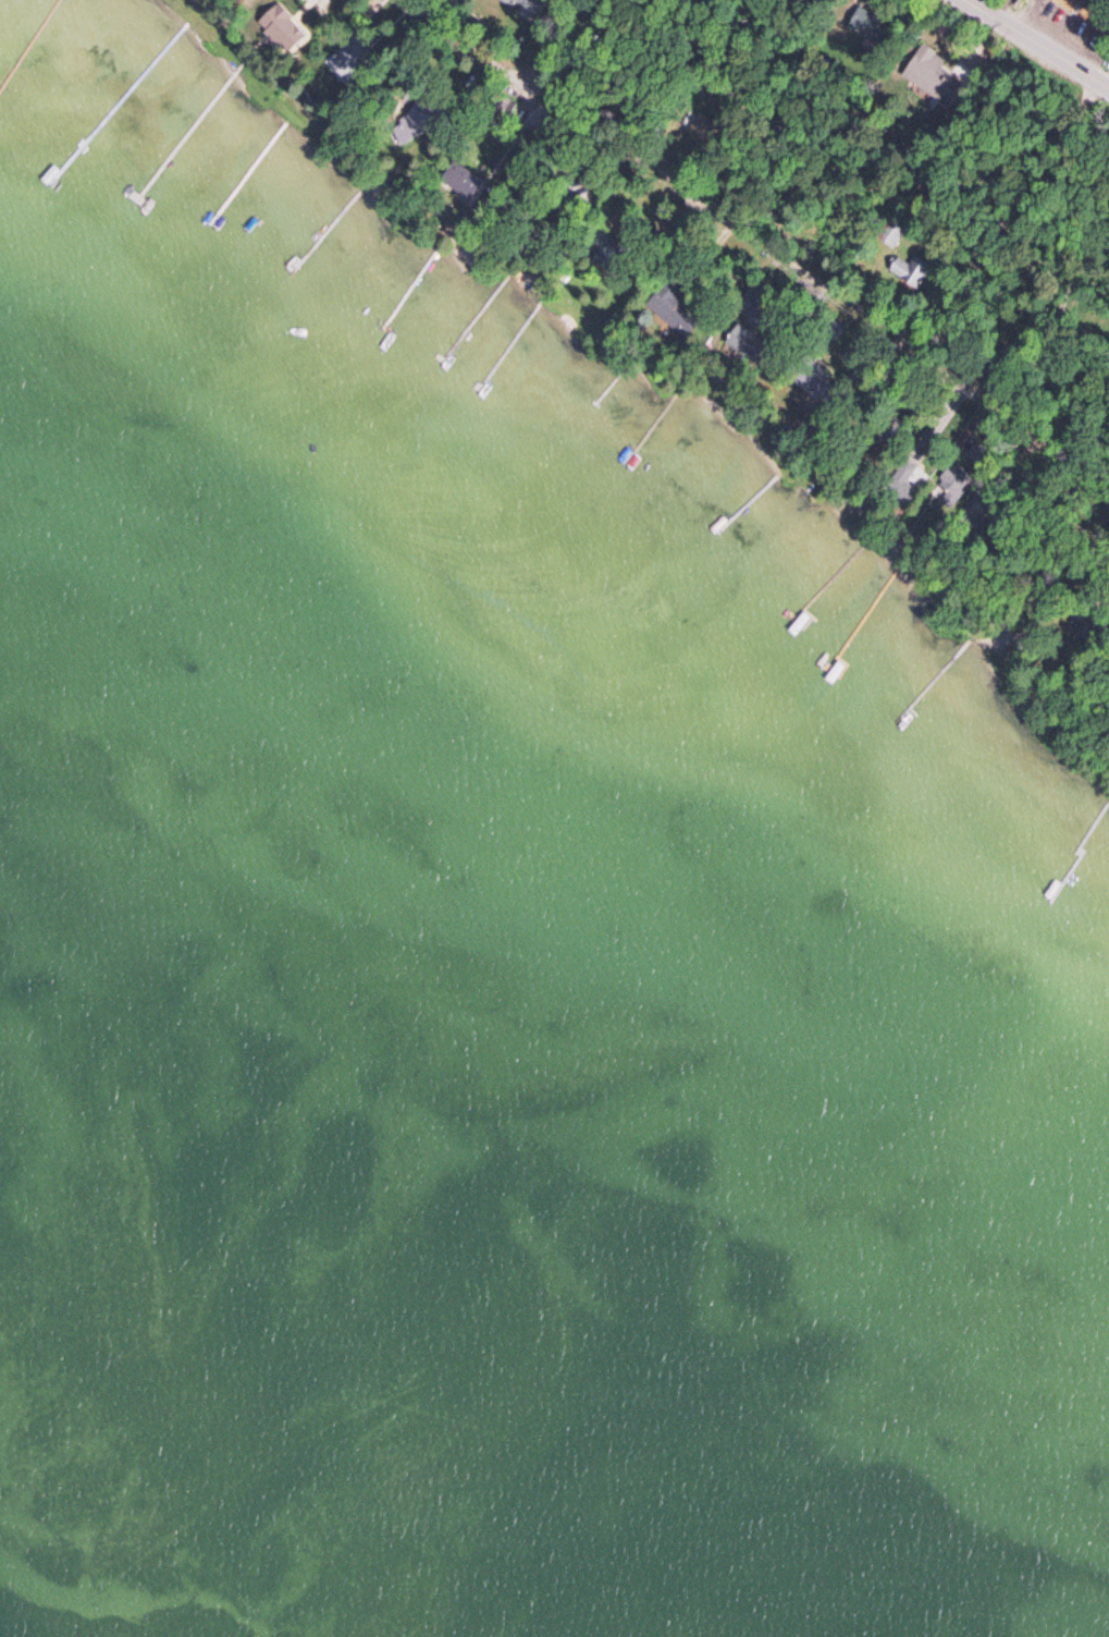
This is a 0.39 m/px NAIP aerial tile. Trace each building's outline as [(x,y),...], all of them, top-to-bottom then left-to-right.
[(519,0),(499,0),(512,10),(519,0)] [(1102,9),(1107,0),(1087,0),(1102,9)] [(907,264),(896,258),(888,272),(916,289),(929,267),(911,257),(907,264)]
